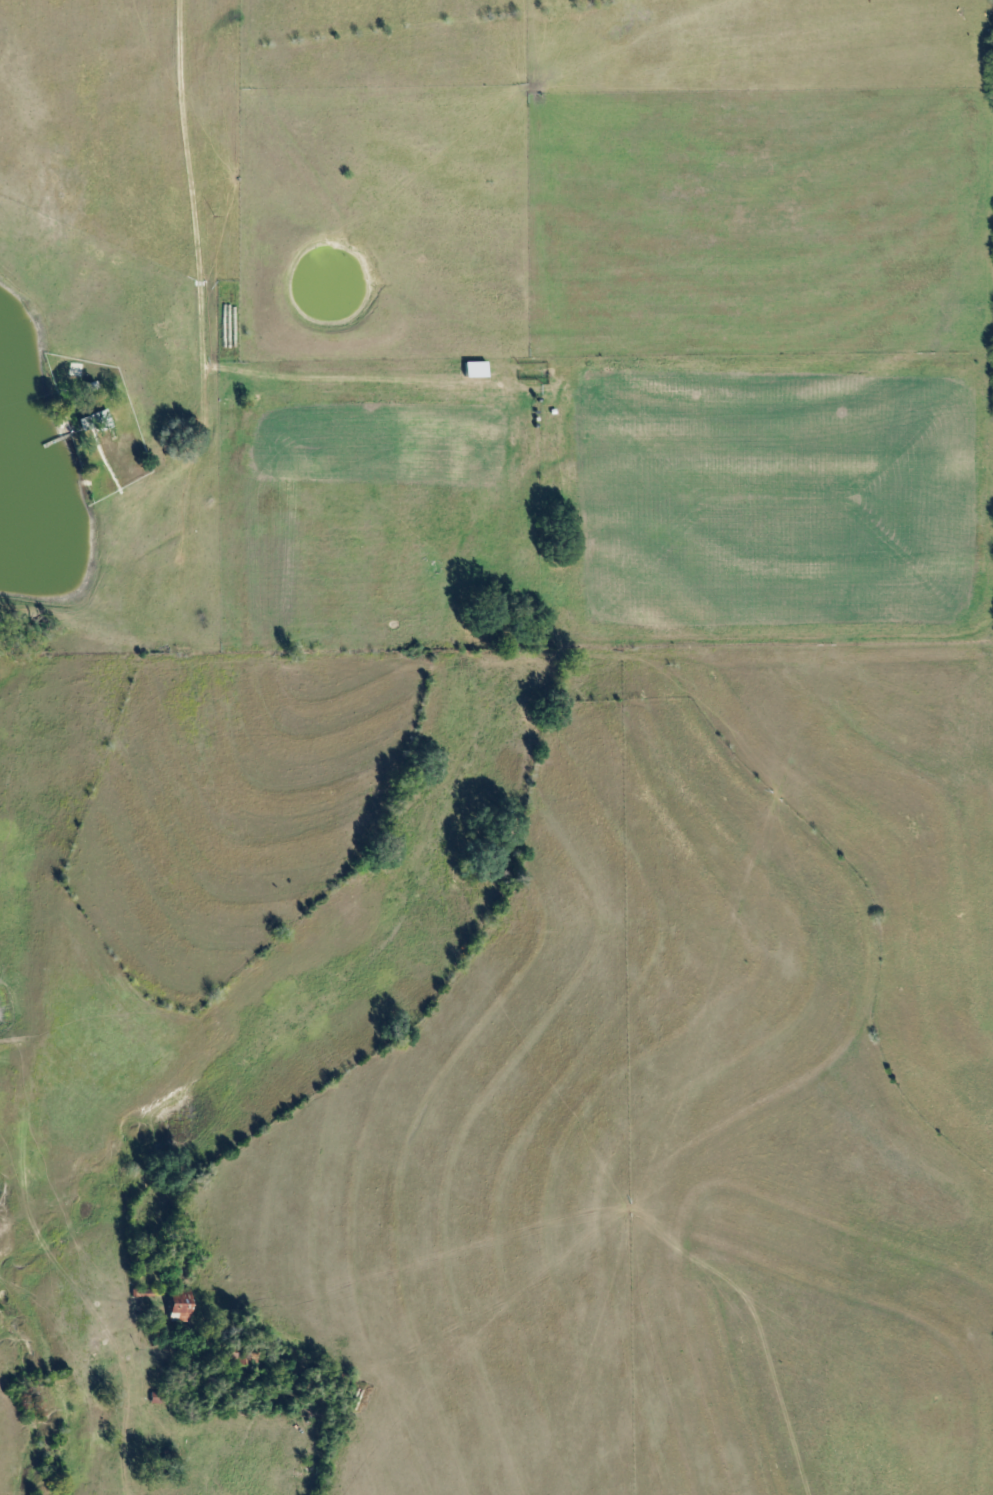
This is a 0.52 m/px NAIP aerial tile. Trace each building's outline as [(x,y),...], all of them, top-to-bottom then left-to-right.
[(467,379),(488,378),(488,362),(466,362),(467,379)] [(192,1322),(191,1295),(170,1295),(171,1322),(192,1322)]
